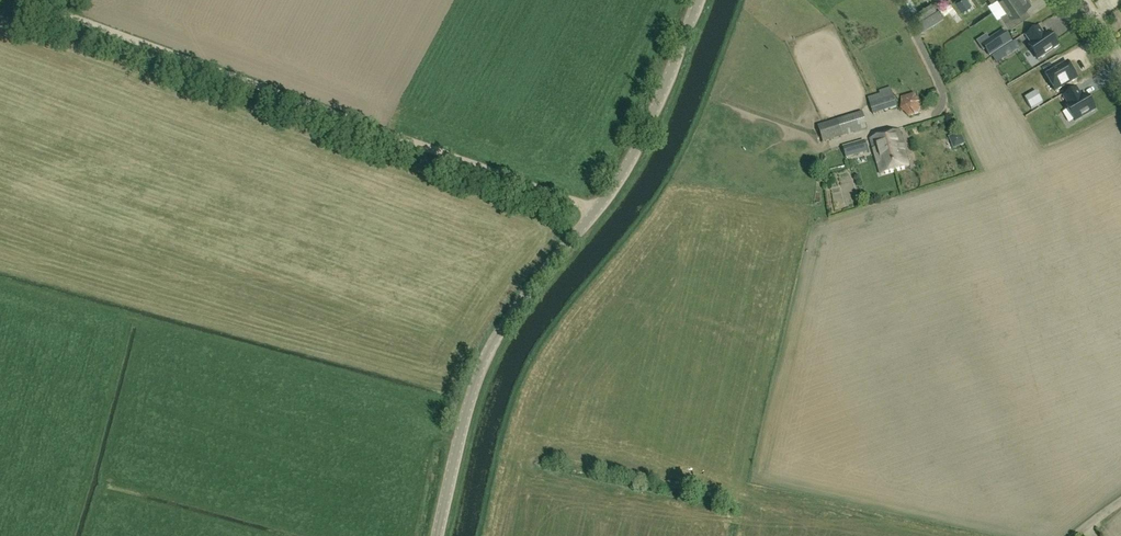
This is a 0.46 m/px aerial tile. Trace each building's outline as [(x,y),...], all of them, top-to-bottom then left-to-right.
[(917,7),(922,13),(935,3),(932,0),(925,0),(917,7)] [(969,0),(957,0),(954,2),(960,12),(972,4),(969,0)] [(1001,3),(1007,12),(1001,16),(1009,28),(1023,19),(1018,12),(1031,3),(1029,0),(1006,0),(1001,3)] [(1043,33),(1038,26),(1026,35),(1031,44),(1028,46),(1036,59),(1056,46),(1047,33),(1042,37),(1040,34),(1043,33)] [(985,50),(989,56),(1012,42),(1004,31),(989,41),(992,45),(985,50)] [(1079,79),(1069,64),(1048,78),(1058,93),(1079,79)] [(873,114),(897,107),(892,90),(868,97),(873,114)] [(1101,109),(1091,96),(1086,99),(1085,97),(1081,91),(1069,100),(1075,108),(1073,110),(1082,123),(1101,109)] [(902,97),(900,109),(908,117),(919,114),(922,102),(914,94),(902,97)] [(842,136),(867,129),(862,112),(836,119),(837,120),(818,126),(823,142),(842,136)] [(899,130),(884,134),(894,171),(909,167),(899,130)] [(964,145),(959,133),(948,137),(953,149),(964,145)] [(894,171),(884,134),(870,139),(880,174),(894,171)] [(864,141),(843,147),(846,157),(867,151),(864,141)] [(854,170),(841,171),(842,185),(854,184),(854,170)]
